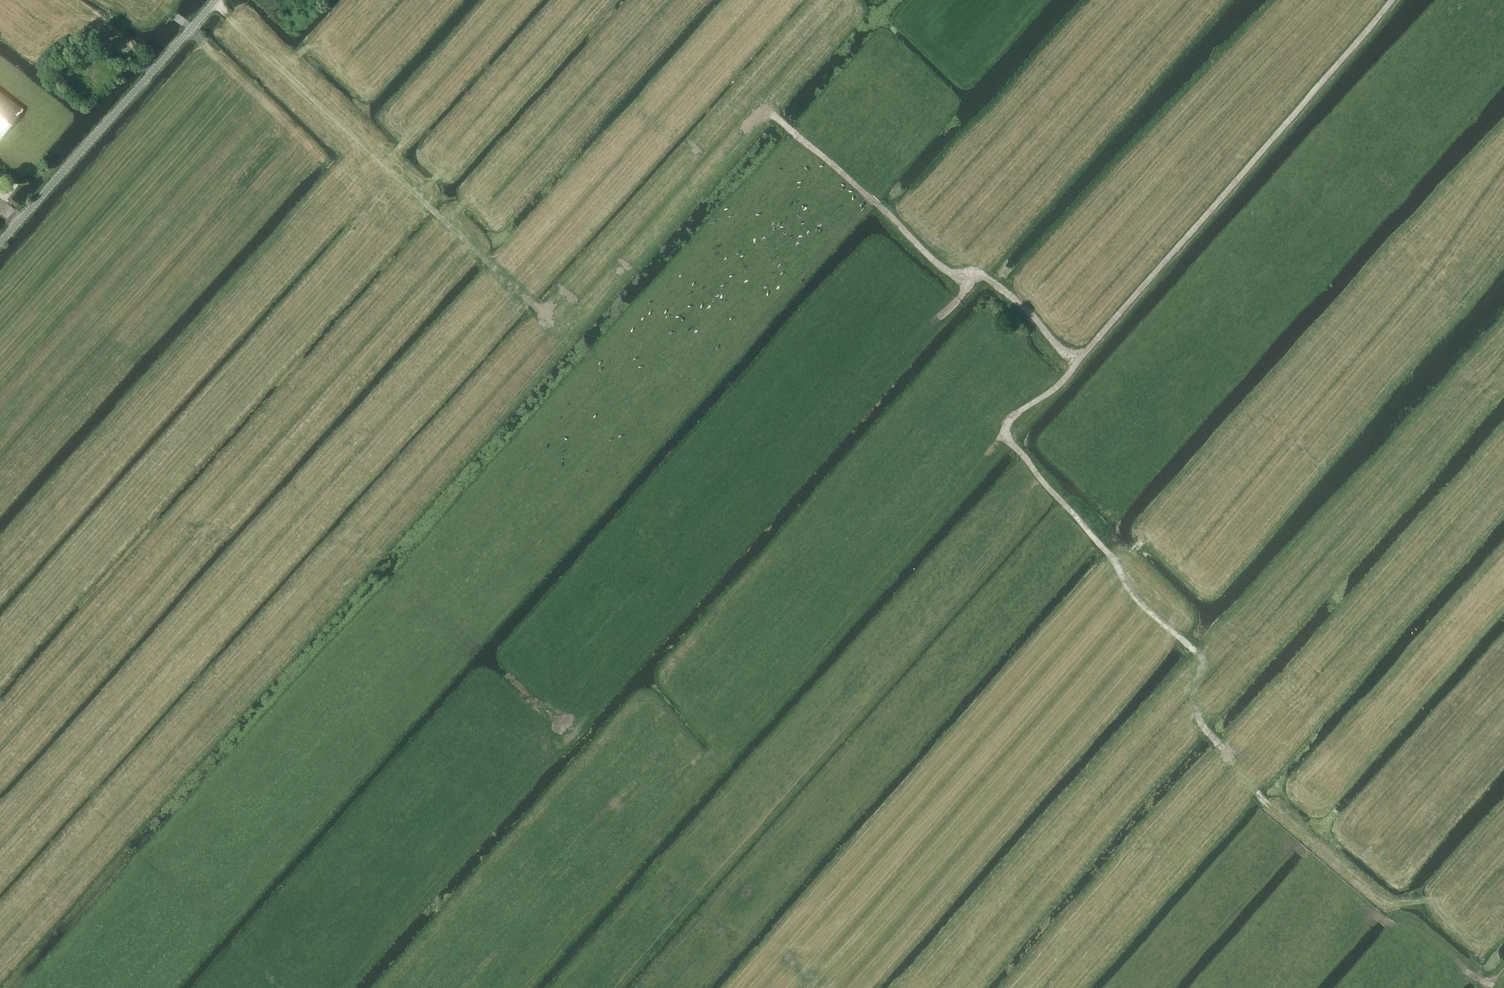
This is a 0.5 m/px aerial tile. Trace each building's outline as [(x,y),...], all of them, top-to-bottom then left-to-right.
[(22,110),(0,93),(0,139),(22,110)]
